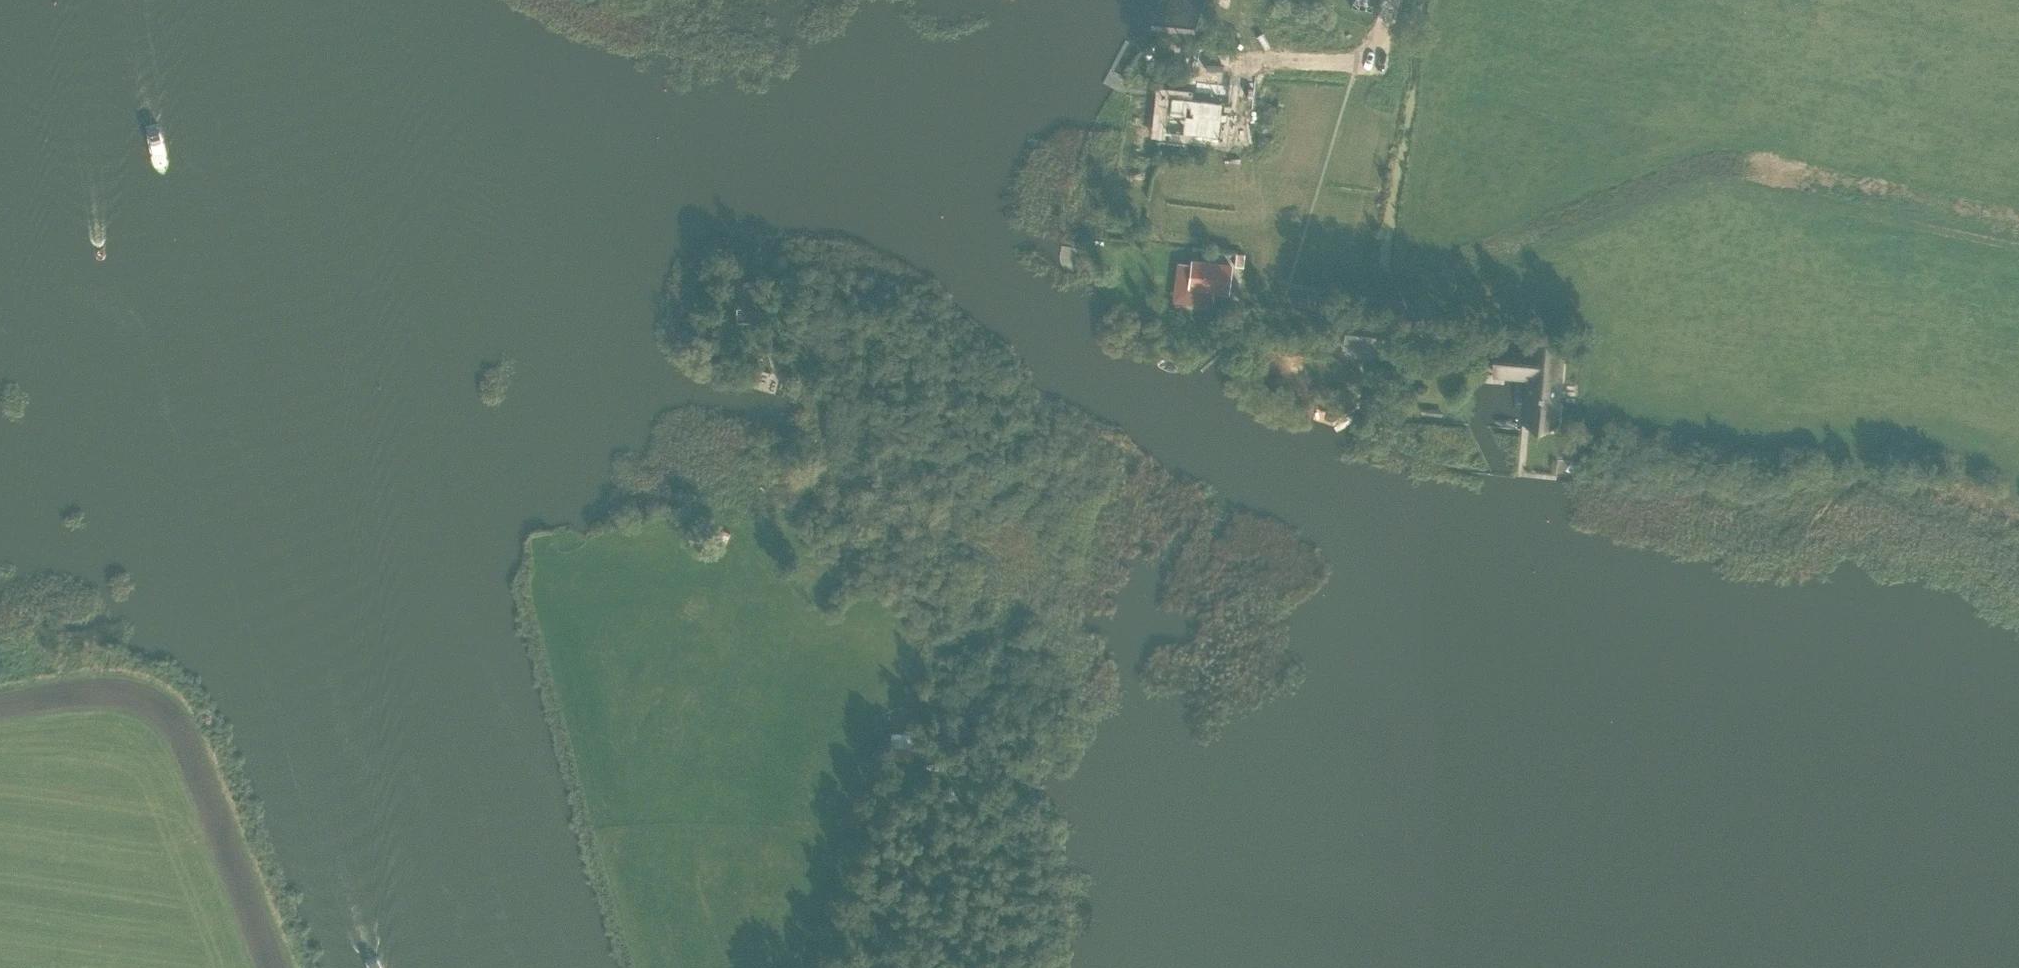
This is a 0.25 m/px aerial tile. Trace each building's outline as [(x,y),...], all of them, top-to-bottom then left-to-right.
[(1353,1),(1352,9),(1372,12),(1374,0),(1354,0),(1353,1)] [(1222,100),(1156,93),(1156,94),(1164,95),(1160,129),(1159,143),(1160,143),(1162,129),(1213,135),(1215,117),(1220,118),(1220,110),(1216,110),(1217,101),(1221,101),(1222,100)] [(1188,289),(1228,293),(1231,265),(1191,261),(1188,289)] [(765,312),(765,301),(759,301),(760,282),(743,281),(741,311),(765,312)] [(1494,373),(1533,377),(1529,421),(1553,423),(1560,344),(1536,342),(1535,350),(1497,346),(1494,373)] [(795,578),(790,588),(808,596),(812,586),(795,578)] [(899,773),(913,772),(913,735),(891,735),(892,759),(899,759),(899,773)]
